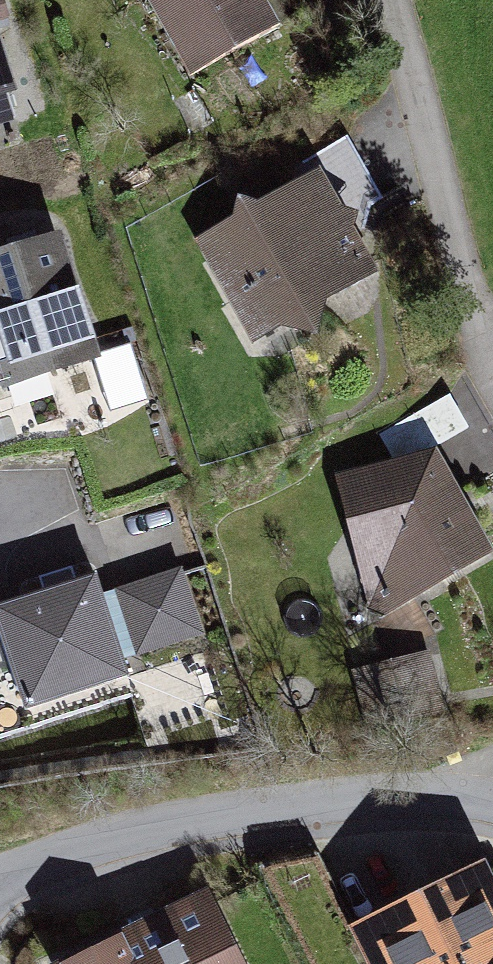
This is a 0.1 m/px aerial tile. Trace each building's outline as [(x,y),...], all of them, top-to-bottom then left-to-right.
[(191,76),(280,25),(266,0),(147,0),(191,76)] [(314,179),(207,240),(240,296),(247,292),(255,293),(262,289),(271,291),(276,289),(289,312),(316,319),(324,295),(365,271),(344,233),(348,217),(333,213),(314,179)] [(6,382),(92,355),(55,240),(4,257),(1,250),(0,251),(0,363),(6,382)] [(431,459),(347,481),(360,541),(355,549),(369,607),(385,614),(413,596),(415,588),(482,549),(431,459)] [(179,574),(121,592),(139,649),(197,631),(179,574)] [(0,605),(0,738),(133,696),(95,575),(0,605)] [(425,670),(365,686),(374,723),(435,707),(425,670)] [(360,961),(361,963),(492,963),(492,899),(360,961)] [(90,963),(242,963),(211,903),(90,963)]
